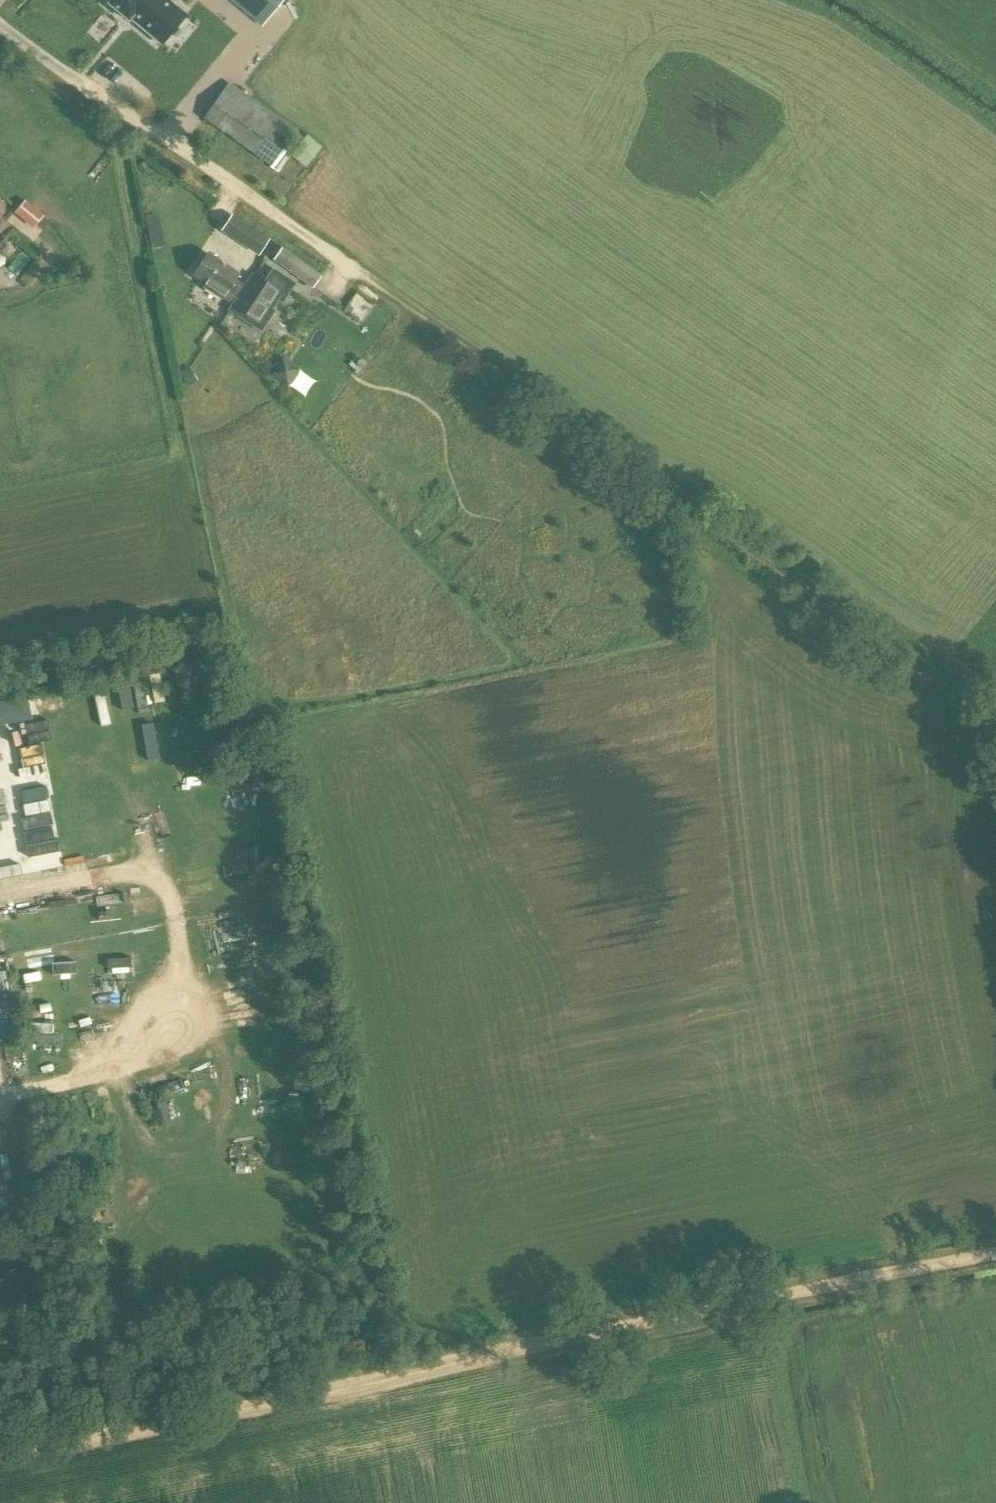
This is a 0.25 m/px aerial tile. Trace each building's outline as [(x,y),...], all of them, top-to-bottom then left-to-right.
[(106,4),(129,23),(131,20),(155,40),(181,9),(171,0),(109,0),(106,4)] [(282,0),(239,0),(264,21),(282,0)] [(271,167),(296,130),(228,83),(203,120),(271,167)] [(306,168),(322,147),(307,135),(291,156),(306,168)] [(34,228),(44,215),(25,200),(15,213),(34,228)] [(261,248),(267,238),(234,216),(227,226),(261,248)] [(312,286),(320,275),(282,248),(274,259),(292,272),(312,286)] [(237,298),(251,274),(244,284),(235,279),(239,273),(207,253),(193,274),(205,281),(202,286),(222,298),(226,293),(234,298),(231,304),(232,305),(237,298)] [(237,298),(232,305),(260,322),(279,291),(251,274),(237,298)] [(60,959),(53,959),(54,971),(79,969),(78,956),(91,954),(90,941),(59,944),(60,959)]
